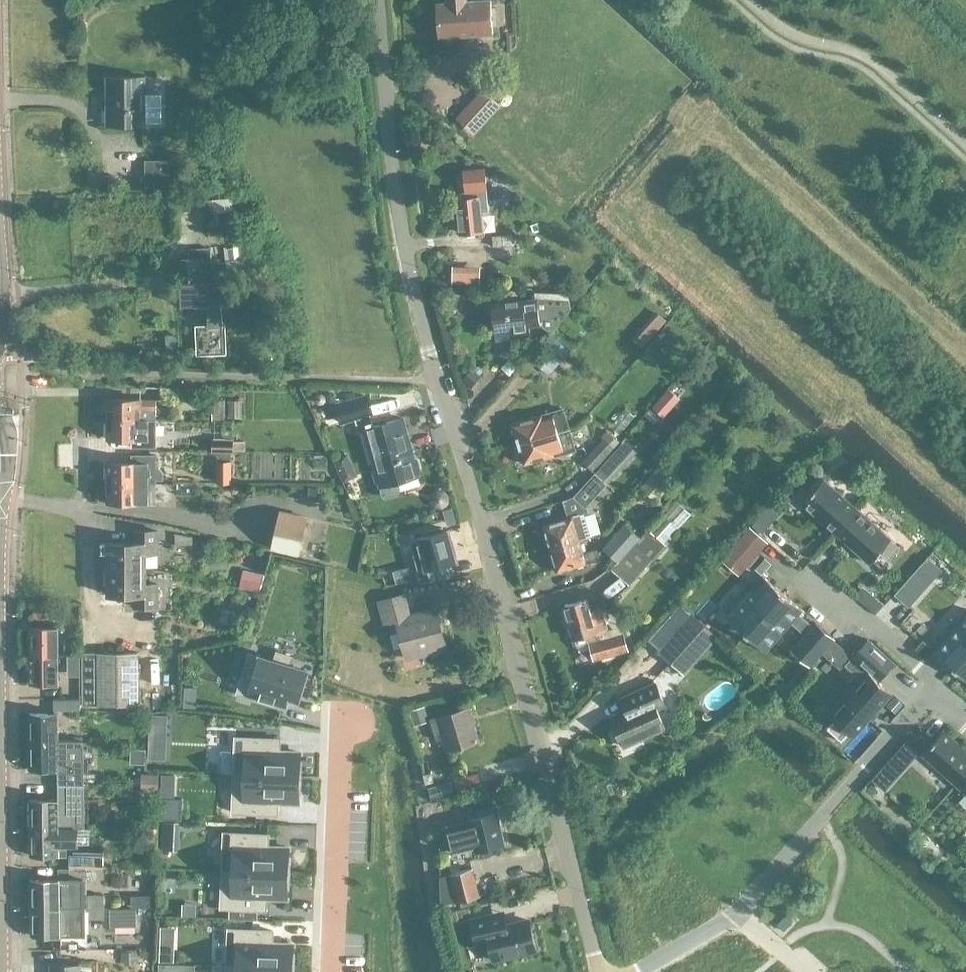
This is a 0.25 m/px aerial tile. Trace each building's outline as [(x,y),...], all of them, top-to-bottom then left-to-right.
[(492,0),(483,0),(438,3),(440,36),(493,33),(492,0)] [(146,124),(146,122),(162,122),(162,93),(146,93),(146,77),(108,77),(108,124),(146,124)] [(455,120),(473,136),(497,108),(479,93),(455,120)] [(169,186),(169,160),(144,161),(144,186),(169,186)] [(486,190),(485,177),(468,178),(469,192),(464,192),(465,198),(457,199),(461,233),(483,231),(480,197),(479,197),(478,191),(486,190)] [(514,234),(493,235),(494,246),(514,245),(514,234)] [(180,259),(181,282),(209,281),(222,281),(220,258),(205,258),(205,250),(192,250),(192,258),(180,259)] [(466,271),(466,283),(480,283),(481,271),(466,271)] [(209,281),(181,282),(182,305),(197,304),(198,313),(210,313),(210,316),(222,315),(222,313),(234,313),(233,294),(210,295),(209,281)] [(524,299),(492,304),(492,307),(489,309),(490,318),(494,319),(497,341),(512,339),(512,335),(527,333),(526,324),(540,323),(551,332),(571,307),(569,292),(535,291),(535,299),(524,300),(524,299)] [(656,313),(633,338),(642,347),(666,321),(656,313)] [(197,354),(227,353),(226,323),(196,324),(197,354)] [(553,337),(533,361),(548,374),(568,350),(553,337)] [(470,386),(479,376),(472,369),(463,380),(470,386)] [(664,415),(682,396),(670,385),(652,404),(664,415)] [(108,397),(108,418),(140,418),(155,418),(155,398),(186,399),(186,387),(140,386),(140,398),(108,397)] [(414,458),(403,418),(374,426),(370,414),(372,413),(367,396),(336,405),(341,422),(355,418),(359,432),(365,430),(376,468),(373,472),(376,481),(380,483),(383,496),(387,498),(398,495),(400,491),(397,482),(419,476),(418,472),(421,468),(418,460),(414,458)] [(512,423),(518,444),(569,428),(563,408),(512,423)] [(636,419),(627,411),(611,428),(620,437),(636,419)] [(140,418),(108,418),(108,437),(155,438),(155,428),(140,428),(140,418)] [(569,428),(518,444),(525,464),(576,449),(569,428)] [(593,471),(616,447),(619,443),(608,432),(603,438),(605,440),(584,463),(593,471)] [(214,440),(214,449),(234,450),(235,441),(214,440)] [(619,450),(608,462),(619,472),(630,460),(619,450)] [(108,462),(108,483),(155,483),(155,455),(131,455),(131,462),(108,462)] [(683,471),(666,458),(640,488),(641,488),(636,495),(641,500),(647,493),(657,501),(683,471)] [(230,461),(217,461),(217,482),(230,482),(230,461)] [(607,485),(596,474),(574,497),(586,508),(607,485)] [(857,508),(824,478),(802,503),(836,533),(857,508)] [(155,483),(108,483),(107,501),(155,502),(155,492),(155,483)] [(691,513),(676,500),(650,529),(649,528),(640,538),(625,524),(604,548),(619,561),(611,567),(629,584),(665,543),(665,542),(691,513)] [(763,530),(781,512),(770,502),(753,520),(763,530)] [(900,547),(857,508),(836,533),(870,563),(879,552),(888,560),(900,547)] [(307,516),(281,510),(272,546),(299,552),(307,516)] [(550,545),(551,548),(580,539),(577,528),(585,526),(581,513),(544,525),(547,535),(545,538),(547,544),(550,545)] [(750,523),(721,556),(741,573),(770,539),(750,523)] [(410,540),(422,582),(431,581),(453,575),(450,562),(457,560),(449,529),(443,531),(442,527),(428,531),(429,535),(410,540)] [(108,542),(108,569),(146,568),(146,552),(158,553),(158,530),(134,530),(134,542),(108,542)] [(580,539),(551,548),(551,551),(550,553),(552,559),(555,560),(558,571),(601,558),(598,548),(584,551),(580,539)] [(927,553),(895,592),(910,605),(943,566),(927,553)] [(262,588),(265,570),(243,566),(241,584),(262,588)] [(146,568),(108,569),(108,594),(134,594),(134,605),(158,605),(158,584),(146,584),(146,568)] [(746,633),(783,592),(763,575),(727,616),(746,633)] [(879,608),(884,599),(862,585),(857,594),(879,608)] [(802,610),(783,592),(746,633),(766,651),(791,622),(805,634),(792,649),(810,665),(834,638),(816,622),(813,625),(799,613),(802,610)] [(446,648),(436,609),(411,616),(406,595),(379,602),(384,623),(396,620),(407,658),(446,648)] [(595,658),(612,653),(614,659),(631,654),(624,632),(614,635),(614,636),(599,640),(597,632),(607,629),(600,606),(590,609),(588,600),(566,606),(575,639),(589,635),(595,658)] [(965,655),(965,616),(935,651),(954,668),(965,655)] [(710,644),(686,622),(660,651),(684,672),(710,644)] [(30,627),(30,657),(59,656),(59,627),(30,627)] [(929,656),(936,645),(923,637),(917,648),(929,656)] [(854,737),(893,693),(879,681),(895,663),(868,639),(845,664),(862,679),(829,715),(834,719),(827,727),(842,741),(849,733),(854,737)] [(138,652),(82,652),(83,705),(139,705),(138,652)] [(250,653),(238,692),(285,707),(289,694),(299,697),(308,671),(289,665),(292,656),(278,652),(275,661),(250,653)] [(82,672),(82,653),(69,653),(68,672),(82,672)] [(954,668),(965,679),(965,655),(954,668)] [(59,656),(30,657),(30,682),(59,682),(59,665),(59,656)] [(656,682),(621,697),(621,698),(627,696),(631,705),(628,706),(627,710),(611,716),(625,746),(666,728),(657,709),(666,705),(656,682)] [(81,707),(82,697),(57,696),(57,706),(81,707)] [(408,710),(413,725),(430,720),(425,705),(408,710)] [(469,707),(431,719),(437,740),(443,739),(446,750),(478,740),(469,707)] [(150,758),(168,757),(167,712),(149,712),(150,758)] [(31,713),(31,741),(58,741),(58,713),(31,713)] [(944,729),(922,754),(956,784),(965,772),(965,749),(944,729)] [(907,735),(874,777),(889,789),(922,747),(907,735)] [(236,737),(235,774),(300,777),(301,752),(279,751),(279,740),(280,740),(280,738),(279,738),(236,737)] [(58,741),(31,741),(31,769),(60,769),(60,787),(83,787),(83,741),(58,741)] [(132,746),(132,759),(148,760),(148,747),(132,746)] [(162,789),(161,770),(142,771),(143,790),(162,789)] [(162,792),(175,793),(177,772),(164,771),(162,792)] [(956,784),(965,792),(965,772),(956,784)] [(235,774),(233,812),(257,813),(277,813),(277,811),(276,811),(277,801),(299,801),(300,777),(235,774)] [(31,799),(31,827),(80,826),(83,826),(83,787),(60,787),(59,799),(31,799)] [(164,794),(163,814),(183,815),(184,795),(164,794)] [(505,843),(497,813),(470,819),(471,820),(449,825),(456,851),(476,846),(477,850),(505,843)] [(182,819),(163,819),(162,848),(181,849),(182,819)] [(80,826),(31,827),(31,854),(68,854),(68,844),(80,844),(80,826)] [(225,832),(223,870),(289,872),(290,848),(268,847),(269,834),(225,832)] [(70,847),(70,864),(105,865),(105,848),(70,847)] [(441,904),(457,901),(481,895),(474,867),(450,873),(440,876),(441,904)] [(223,870),(222,907),(266,909),(266,896),(288,897),(289,872),(223,870)] [(31,879),(31,907),(83,906),(83,879),(31,879)] [(132,893),(132,903),(152,902),(151,892),(132,893)] [(104,895),(88,895),(88,906),(88,919),(103,919),(104,925),(135,925),(135,908),(104,909),(104,906),(104,895)] [(83,906),(31,907),(32,935),(84,935),(83,906)] [(496,914),(472,919),(478,943),(489,940),(494,959),(537,948),(530,920),(499,927),(496,914)] [(195,962),(175,961),(176,923),(161,922),(158,971),(195,971),(195,962)] [(229,928),(228,966),(293,969),(294,944),(273,943),(273,930),(229,928)]
